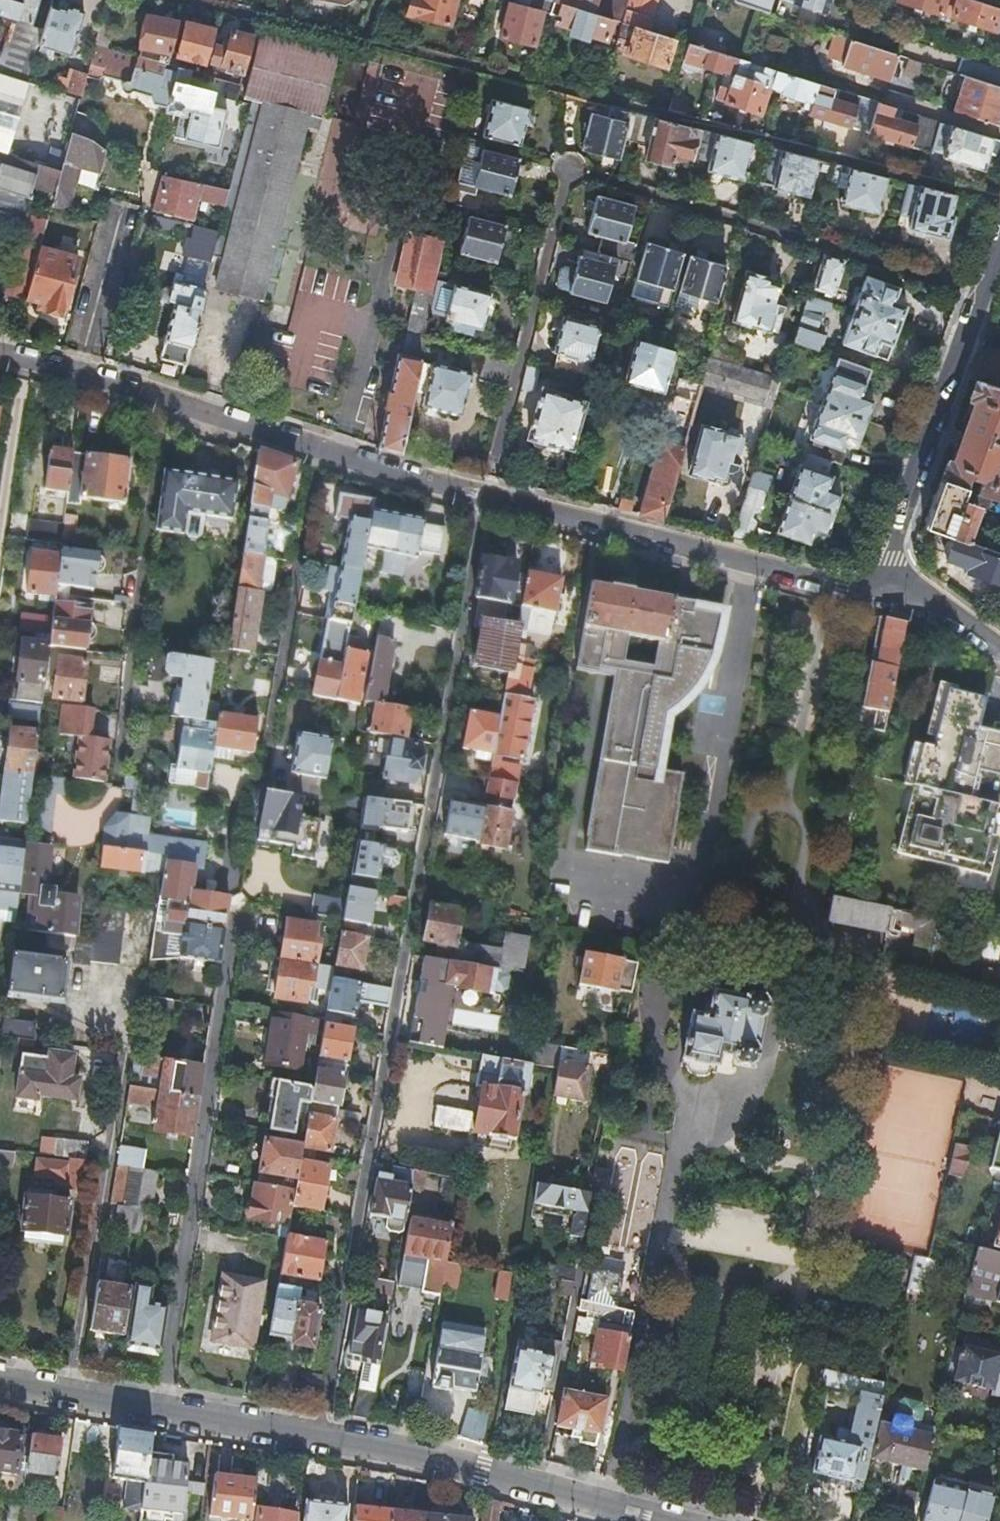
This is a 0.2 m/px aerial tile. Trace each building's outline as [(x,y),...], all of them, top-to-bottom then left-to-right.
[(12,18),(31,24),(39,0),(22,0),(20,5),(13,2),(14,0),(13,0),(0,0),(0,14),(12,18)] [(407,11),(448,22),(454,0),(411,0),(407,11)] [(521,5),(509,2),(508,7),(506,17),(501,36),(533,43),(542,10),(548,12),(551,0),(522,0),(521,5)] [(557,0),(551,0),(548,12),(557,14),(555,21),(570,26),(569,31),(586,37),(587,33),(605,38),(611,17),(557,0)] [(611,17),(621,20),(627,0),(557,0),(611,17)] [(621,20),(647,28),(656,0),(627,0),(621,20)] [(736,0),(764,9),(793,19),(796,6),(778,0),(735,0),(736,0)] [(793,1),(825,11),(828,0),(793,0),(793,1)] [(940,13),(940,12),(939,12),(943,0),(901,0),(940,13)] [(979,0),(943,0),(939,12),(940,12),(940,13),(938,20),(948,23),(951,15),(993,28),(999,7),(979,0)] [(63,7),(50,3),(42,28),(38,43),(69,53),(83,9),(64,3),(63,7)] [(168,52),(177,21),(146,13),(135,53),(164,61),(166,61),(168,52)] [(621,20),(611,17),(605,38),(614,41),(621,20)] [(12,18),(0,55),(0,71),(26,79),(38,43),(42,28),(31,24),(12,18)] [(114,22),(101,19),(94,42),(108,46),(114,22)] [(647,28),(621,20),(614,41),(612,48),(626,52),(626,53),(664,65),(673,37),(648,29),(647,28)] [(206,62),(215,28),(198,24),(197,27),(185,24),(177,54),(206,62)] [(934,29),(932,38),(941,40),(943,32),(934,29)] [(241,71),(251,36),(231,31),(226,47),(216,44),(212,59),(225,64),(225,66),(241,71)] [(892,78),(901,53),(836,32),(828,54),(844,59),(844,63),(878,74),(876,81),(889,85),(891,78),(892,78)] [(247,84),(253,86),(251,95),(249,100),(240,137),(252,139),(246,160),(235,157),(228,187),(223,206),(218,227),(213,246),(225,249),(216,285),(260,296),(308,110),(321,113),(337,54),(260,34),(247,84)] [(719,51),(687,41),(680,67),(697,72),(699,64),(720,70),(720,68),(733,72),(729,87),(721,84),(717,98),(725,101),(724,102),(761,113),(771,85),(783,88),(782,92),(804,99),(802,106),(808,108),(817,82),(773,68),(747,60),(719,51)] [(108,46),(94,42),(92,52),(86,72),(86,75),(97,78),(104,74),(125,80),(123,82),(123,84),(123,85),(123,86),(124,87),(125,89),(126,90),(128,91),(130,91),(131,91),(132,90),(133,89),(149,94),(152,102),(167,106),(177,64),(166,61),(164,61),(135,53),(108,46)] [(779,50),(753,42),(747,60),(773,68),(779,50)] [(185,82),(189,68),(177,64),(167,106),(166,110),(180,114),(175,134),(217,145),(226,110),(210,106),(214,90),(191,84),(185,82)] [(86,75),(86,72),(72,68),(69,77),(60,75),(56,89),(80,96),(86,75)] [(991,70),(989,77),(978,73),(977,78),(999,85),(999,73),(991,70)] [(4,152),(8,153),(27,79),(26,79),(0,71),(0,151),(4,152)] [(977,78),(960,72),(957,80),(963,82),(954,110),(995,123),(999,106),(999,85),(977,78)] [(807,113),(868,132),(877,101),(859,95),(856,104),(830,96),(833,87),(817,82),(808,108),(807,113)] [(678,96),(672,94),(668,108),(685,113),(687,104),(677,101),(678,96)] [(519,144),(528,108),(491,99),(482,135),(519,144)] [(929,151),(930,148),(933,135),(938,120),(918,113),(915,123),(891,115),(894,106),(877,101),(868,132),(929,151)] [(623,109),(608,105),(606,116),(591,112),(581,148),(617,157),(626,120),(629,110),(623,109)] [(93,138),(97,140),(103,116),(77,108),(71,130),(79,132),(85,134),(89,137),(93,138)] [(703,129),(665,119),(637,112),(631,137),(648,141),(645,155),(671,162),(674,151),(690,155),(693,143),(699,144),(700,140),(703,129)] [(981,168),(991,136),(938,120),(933,135),(930,148),(942,151),(940,155),(981,168)] [(761,167),(766,145),(703,129),(700,140),(699,144),(696,156),(708,159),(706,169),(742,178),(743,171),(760,175),(761,167)] [(95,186),(105,147),(104,146),(100,143),(97,140),(93,138),(89,137),(85,134),(79,132),(71,130),(67,145),(66,147),(61,168),(55,190),(50,208),(65,212),(75,181),(95,186)] [(519,158),(482,149),(484,141),(466,136),(465,140),(455,188),(476,193),(477,186),(510,193),(519,158)] [(817,158),(795,152),(766,145),(761,167),(770,168),(775,154),(779,155),(772,185),(808,194),(817,158)] [(61,168),(8,153),(4,152),(1,162),(0,162),(0,210),(3,209),(9,210),(7,219),(23,224),(27,213),(29,203),(28,202),(33,184),(55,190),(61,168)] [(886,175),(857,168),(834,162),(829,183),(843,187),(839,201),(876,211),(886,175)] [(195,200),(223,206),(228,187),(163,173),(155,208),(191,216),(195,200)] [(948,215),(953,192),(920,184),(919,184),(907,181),(898,213),(911,216),(908,226),(945,236),(951,216),(948,215)] [(476,193),(455,188),(452,202),(463,205),(479,209),(482,195),(476,193)] [(602,234),(598,251),(631,260),(636,243),(623,240),(633,204),(597,194),(587,230),(602,234)] [(463,205),(452,202),(450,214),(461,216),(463,205)] [(47,219),(27,213),(23,224),(5,292),(26,298),(40,246),(41,241),(47,219)] [(180,232),(183,220),(153,213),(150,225),(180,232)] [(460,251),(496,260),(505,223),(470,214),(460,251)] [(210,261),(213,246),(218,227),(196,222),(192,236),(188,235),(184,253),(188,254),(188,255),(210,261)] [(438,270),(445,239),(408,231),(397,280),(434,288),(438,270)] [(681,251),(646,241),(636,276),(671,287),(681,251)] [(40,246),(26,298),(24,303),(38,306),(40,301),(48,303),(46,310),(60,314),(63,307),(64,307),(78,257),(40,246)] [(726,264),(691,253),(680,290),(676,305),(695,310),(699,295),(716,300),(726,264)] [(579,254),(576,265),(568,263),(560,266),(556,280),(560,287),(569,289),(569,290),(605,300),(615,264),(579,254)] [(834,291),(843,260),(825,255),(816,286),(818,287),(817,291),(825,293),(826,289),(834,291)] [(185,362),(204,285),(182,279),(183,272),(176,270),(169,299),(175,301),(161,356),(185,362)] [(769,277),(746,271),(732,317),(769,327),(774,309),(776,310),(780,308),(783,298),(781,294),(777,293),(779,283),(768,280),(769,277)] [(854,309),(899,324),(906,304),(894,300),(898,287),(866,275),(854,309)] [(491,292),(455,283),(445,318),(481,328),(491,292)] [(386,409),(379,446),(400,452),(413,389),(419,360),(424,338),(427,322),(434,291),(417,288),(413,310),(417,311),(413,332),(408,331),(404,352),(398,351),(390,390),(388,390),(384,408),(386,409)] [(887,358),(899,324),(854,309),(851,317),(830,309),(833,301),(831,301),(808,293),(793,340),(820,349),(826,334),(843,340),(842,343),(887,358)] [(38,308),(46,310),(48,303),(40,301),(38,306),(38,308)] [(562,315),(547,369),(583,378),(598,325),(562,315)] [(453,329),(427,322),(424,338),(449,344),(453,329)] [(284,368),(285,328),(256,327),(255,355),(273,356),(272,368),(284,368)] [(676,348),(660,344),(636,337),(636,338),(624,379),(663,390),(675,349),(676,348)] [(820,349),(793,340),(789,354),(815,363),(820,349)] [(751,361),(711,349),(708,359),(749,370),(751,361)] [(507,385),(513,360),(512,360),(487,354),(481,378),(507,385)] [(861,394),(870,367),(837,355),(821,402),(867,418),(874,398),(861,394)] [(749,370),(708,359),(702,380),(774,401),(778,388),(781,380),(775,378),(749,370)] [(432,363),(419,360),(413,389),(425,392),(432,363)] [(433,361),(432,363),(425,392),(422,402),(460,413),(471,371),(433,361)] [(539,367),(526,363),(520,387),(533,389),(539,367)] [(778,369),(775,378),(781,380),(784,370),(778,369)] [(679,378),(639,513),(662,519),(701,383),(679,378)] [(997,400),(999,389),(999,387),(976,379),(969,399),(974,400),(951,463),(947,461),(940,479),(966,488),(969,479),(977,482),(975,491),(983,494),(999,500),(999,473),(996,472),(999,460),(999,401),(997,400)] [(567,394),(544,388),(529,435),(533,436),(535,442),(542,444),(547,440),(552,442),(552,441),(571,446),(584,401),(567,396),(567,394)] [(859,438),(867,418),(821,402),(809,436),(821,440),(817,453),(831,459),(842,462),(847,449),(842,448),(847,434),(859,438)] [(779,416),(770,413),(764,435),(772,438),(779,416)] [(702,424),(689,471),(712,477),(713,474),(723,477),(726,467),(731,468),(735,466),(737,457),(735,451),(737,450),(740,450),(744,436),(723,430),(723,429),(702,424)] [(70,491),(75,451),(51,448),(46,488),(70,491)] [(298,461),(261,449),(252,504),(280,508),(282,508),(298,461)] [(788,496),(834,512),(841,491),(828,486),(832,473),(827,471),(831,459),(817,453),(805,449),(790,488),(766,482),(764,489),(765,489),(788,496)] [(132,457),(75,451),(70,491),(68,501),(81,502),(82,497),(126,503),(132,457)] [(238,482),(165,470),(157,528),(181,532),(185,539),(194,539),(201,535),(204,513),(232,518),(238,482)] [(752,470),(748,485),(764,489),(766,482),(768,475),(752,470)] [(966,488),(940,479),(924,526),(954,537),(965,540),(978,503),(972,501),(973,497),(981,499),(983,494),(975,491),(966,488)] [(732,536),(750,541),(756,520),(752,516),(753,512),(759,510),(765,489),(764,489),(748,485),(732,536)] [(374,509),(376,497),(361,494),(356,517),(351,516),(340,566),(362,571),(366,546),(374,509)] [(826,532),(834,512),(788,496),(776,529),(809,541),(813,528),(826,532)] [(280,508),(252,504),(244,551),(264,555),(264,554),(270,520),(278,520),(280,508)] [(400,514),(374,509),(366,546),(362,571),(360,582),(367,584),(378,578),(380,572),(388,574),(388,572),(400,514)] [(65,531),(64,539),(73,541),(77,513),(67,511),(65,531)] [(426,518),(400,514),(388,572),(388,574),(401,576),(406,554),(419,556),(426,518)] [(34,528),(32,538),(63,542),(64,539),(65,531),(34,528)] [(954,537),(946,559),(969,567),(967,573),(999,584),(999,559),(995,557),(988,554),(990,549),(965,540),(954,537)] [(995,557),(997,551),(990,549),(988,554),(995,557)] [(98,554),(62,550),(62,555),(57,593),(68,594),(69,586),(94,590),(96,573),(98,573),(100,572),(102,570),(104,568),(105,566),(105,563),(105,561),(104,558),(102,557),(100,555),(98,554)] [(29,592),(57,596),(57,593),(62,555),(34,551),(29,592)] [(264,555),(244,551),(239,586),(259,589),(259,590),(264,592),(270,588),(274,562),(270,555),(264,554),(264,555)] [(483,557),(476,597),(499,601),(510,604),(517,564),(505,561),(506,560),(483,557)] [(517,564),(510,604),(521,606),(528,570),(529,566),(517,564)] [(362,571),(340,566),(330,617),(352,621),(354,612),(360,582),(362,571)] [(518,620),(517,629),(515,635),(524,637),(526,628),(551,633),(562,577),(528,570),(521,606),(518,620)] [(668,642),(675,597),(592,582),(584,626),(668,642)] [(239,586),(230,644),(229,647),(249,650),(259,590),(259,589),(239,586)] [(53,625),(52,633),(51,639),(51,643),(51,645),(86,650),(87,640),(90,640),(92,639),(94,638),(95,637),(96,635),(97,633),(97,631),(97,629),(96,626),(95,624),(93,623),(91,622),(89,622),(91,607),(67,604),(68,594),(57,593),(57,596),(54,616),(53,625)] [(584,626),(576,669),(594,672),(595,668),(617,672),(585,851),(621,857),(621,856),(667,864),(678,804),(677,804),(682,775),(657,770),(666,715),(676,708),(688,697),(698,685),(706,674),(712,659),(717,646),(724,605),(675,597),(668,642),(584,626)] [(510,604),(499,601),(496,616),(518,620),(521,606),(510,604)] [(18,611),(17,621),(53,625),(54,616),(18,611)] [(400,641),(404,620),(380,615),(380,617),(365,698),(375,700),(382,701),(393,640),(400,641)] [(892,619),(879,615),(864,706),(878,710),(876,720),(875,729),(884,731),(905,626),(906,622),(892,619)] [(352,621),(330,617),(327,616),(313,693),(338,697),(349,636),(352,621)] [(17,621),(16,628),(36,631),(52,633),(53,625),(17,621)] [(498,664),(493,688),(505,690),(512,655),(514,642),(515,635),(517,629),(487,624),(480,660),(498,664)] [(18,677),(46,680),(51,645),(51,643),(51,639),(52,633),(36,631),(35,637),(23,636),(18,677)] [(349,636),(338,697),(337,698),(339,698),(358,702),(368,652),(357,649),(359,638),(349,636)] [(214,641),(211,660),(227,662),(229,647),(230,644),(214,641)] [(514,642),(512,655),(531,658),(533,645),(514,642)] [(178,682),(172,715),(179,716),(198,719),(217,722),(219,712),(220,706),(203,703),(205,693),(207,694),(208,689),(205,689),(211,660),(175,654),(171,674),(186,677),(185,683),(178,682)] [(489,776),(519,781),(520,781),(523,766),(503,762),(505,754),(524,758),(535,699),(517,696),(518,691),(529,693),(534,659),(531,658),(512,655),(505,690),(500,716),(494,753),(492,761),(489,776)] [(87,660),(59,657),(54,697),(83,700),(87,660)] [(946,689),(965,693),(967,683),(939,676),(924,735),(934,738),(946,689)] [(992,731),(982,729),(979,728),(986,699),(965,693),(946,689),(934,738),(931,748),(921,746),(911,787),(920,790),(906,848),(948,858),(955,860),(982,867),(989,837),(997,807),(999,801),(999,733),(992,731)] [(13,700),(10,715),(41,719),(43,708),(43,704),(13,700)] [(405,737),(410,706),(382,701),(375,700),(369,730),(405,737)] [(91,707),(64,704),(61,731),(82,734),(77,774),(104,776),(108,734),(88,731),(91,707)] [(475,758),(492,761),(494,753),(500,716),(471,710),(464,747),(477,750),(475,758)] [(219,712),(217,722),(213,746),(251,752),(257,718),(219,712)] [(198,719),(179,716),(177,732),(181,733),(182,728),(196,730),(198,719)] [(171,765),(168,781),(176,782),(175,784),(207,788),(212,755),(213,746),(217,722),(198,719),(196,730),(182,728),(181,733),(176,765),(171,765)] [(7,768),(1,819),(29,823),(30,811),(33,792),(35,773),(35,772),(40,731),(12,728),(7,768)] [(293,794),(302,795),(322,799),(323,793),(332,738),(298,732),(291,772),(296,772),(293,794)] [(390,739),(384,775),(412,780),(418,744),(390,739)] [(911,787),(921,746),(912,744),(901,785),(911,787)] [(361,773),(358,789),(381,792),(383,777),(361,773)] [(136,776),(134,783),(147,785),(148,778),(136,776)] [(484,804),(477,840),(477,842),(497,846),(508,848),(516,810),(512,810),(514,799),(516,799),(519,781),(489,776),(489,777),(484,804)] [(134,783),(134,785),(131,814),(144,816),(147,785),(134,783)] [(920,790),(911,787),(893,855),(946,869),(952,870),(955,860),(948,858),(906,848),(920,790)] [(293,794),(268,790),(257,788),(249,838),(294,845),(302,795),(293,794)] [(323,793),(322,799),(344,802),(345,796),(323,793)] [(407,830),(411,801),(364,796),(360,818),(374,821),(374,826),(407,830)] [(446,834),(477,840),(484,804),(452,798),(446,834)] [(108,826),(106,846),(127,848),(131,815),(117,812),(108,826)] [(144,816),(131,814),(131,815),(127,848),(147,851),(150,816),(144,816)] [(955,860),(952,870),(989,879),(999,839),(989,837),(982,867),(955,860)] [(356,839),(350,872),(378,878),(381,864),(384,847),(384,845),(356,839)] [(26,844),(0,841),(0,919),(17,921),(20,892),(26,844)] [(52,847),(26,844),(20,892),(32,893),(28,929),(47,931),(76,936),(80,898),(55,895),(55,889),(44,888),(44,885),(47,886),(52,847)] [(104,845),(101,865),(163,873),(165,861),(166,854),(147,851),(127,848),(106,846),(104,845)] [(396,849),(384,847),(381,864),(393,866),(399,862),(401,855),(396,849)] [(165,861),(163,873),(155,920),(224,931),(229,898),(191,891),(195,866),(165,861)] [(348,885),(342,918),(341,922),(354,925),(354,920),(370,923),(376,890),(348,885)] [(405,896),(390,893),(388,902),(403,905),(405,896)] [(893,907),(831,895),(826,915),(886,928),(888,917),(904,920),(903,925),(918,928),(914,944),(929,947),(935,917),(893,908),(893,907)] [(93,938),(76,936),(47,931),(46,945),(75,950),(74,962),(91,965),(91,962),(118,965),(126,905),(97,901),(93,938)] [(436,943),(434,957),(498,968),(501,948),(458,940),(463,910),(430,904),(423,940),(436,943)] [(886,928),(826,915),(825,920),(885,933),(886,928)] [(287,919),(281,958),(315,964),(319,941),(314,939),(316,924),(287,919)] [(224,931),(155,920),(153,930),(170,933),(166,954),(219,961),(224,931)] [(683,922),(679,947),(685,948),(689,923),(683,922)] [(434,957),(425,955),(422,974),(437,977),(436,984),(449,986),(449,988),(494,995),(495,990),(501,991),(506,989),(508,976),(505,973),(513,966),(523,968),(529,934),(504,930),(501,948),(498,968),(434,957)] [(368,936),(340,931),(334,964),(362,969),(368,936)] [(632,987),(637,960),(587,951),(580,984),(616,991),(618,984),(632,987)] [(66,961),(13,953),(8,993),(61,1000),(66,961)] [(315,964),(281,958),(274,996),(304,1001),(307,987),(329,990),(332,977),(333,967),(315,964)] [(981,980),(999,985),(999,974),(983,969),(981,980)] [(332,977),(329,990),(327,1002),(326,1010),(354,1015),(357,1000),(388,1006),(391,987),(332,977)] [(172,983),(146,979),(143,995),(170,999),(172,983)] [(720,1055),(733,1057),(732,1060),(737,1065),(750,1067),(756,1063),(759,1049),(758,1049),(768,1001),(764,996),(750,993),(744,997),(714,991),(708,1016),(693,1014),(690,1029),(689,1029),(683,1057),(718,1064),(720,1055)] [(170,999),(143,995),(141,1008),(170,1013),(173,1000),(170,999)] [(264,1063),(299,1068),(304,1031),(314,1032),(316,1021),(272,1013),(264,1063)] [(3,1034),(37,1039),(37,1034),(34,1021),(5,1017),(3,1034)] [(352,1027),(324,1022),(318,1055),(316,1068),(344,1073),(346,1060),(352,1027)] [(536,1040),(532,1063),(558,1067),(559,1061),(562,1045),(536,1040)] [(559,1061),(558,1067),(553,1095),(582,1100),(588,1067),(587,1066),(590,1050),(562,1045),(559,1061)] [(75,1055),(49,1051),(48,1059),(22,1055),(16,1098),(37,1101),(38,1096),(76,1102),(80,1079),(72,1078),(75,1055)] [(165,1057),(134,1052),(129,1085),(199,1096),(203,1065),(164,1059),(165,1057)] [(532,1063),(482,1055),(477,1085),(482,1086),(474,1132),(489,1135),(489,1137),(491,1137),(490,1144),(510,1148),(511,1141),(515,1141),(523,1094),(527,1094),(532,1063)] [(316,1068),(313,1086),(310,1100),(337,1105),(338,1105),(344,1073),(316,1068)] [(313,1086),(273,1079),(266,1118),(273,1119),(271,1129),(293,1133),(295,1119),(306,1121),(308,1113),(310,1100),(313,1086)] [(199,1096),(129,1085),(126,1102),(157,1106),(154,1127),(193,1134),(199,1096)] [(337,1105),(310,1100),(308,1113),(335,1118),(337,1107),(337,1105)] [(438,1106),(434,1126),(468,1132),(472,1112),(438,1106)] [(354,1121),(357,1122),(359,1111),(337,1107),(335,1118),(336,1118),(354,1121)] [(304,1135),(302,1146),(300,1159),(311,1161),(314,1148),(330,1151),(336,1118),(335,1118),(308,1113),(306,1121),(304,1135)] [(273,1119),(266,1118),(264,1128),(271,1129),(273,1119)] [(365,1134),(367,1124),(357,1122),(354,1121),(352,1132),(365,1134)] [(999,1126),(987,1168),(999,1171),(999,1126)] [(54,1154),(70,1156),(86,1158),(88,1142),(57,1138),(56,1146),(54,1154)] [(259,1172),(257,1183),(294,1190),(300,1159),(302,1146),(266,1139),(260,1172),(259,1172)] [(956,1143),(948,1174),(960,1177),(962,1168),(964,1168),(967,1155),(965,1154),(967,1145),(956,1143)] [(45,1145),(44,1153),(54,1154),(56,1146),(45,1145)] [(119,1145),(116,1163),(142,1167),(145,1149),(119,1145)] [(14,1163),(16,1149),(3,1148),(0,1147),(0,1161),(14,1163)] [(84,1189),(88,1158),(86,1158),(70,1156),(69,1161),(37,1158),(35,1176),(67,1180),(67,1187),(84,1189)] [(300,1159),(294,1190),(292,1204),(320,1209),(328,1164),(311,1161),(300,1159)] [(395,1165),(381,1162),(380,1172),(393,1175),(395,1165)] [(116,1163),(110,1202),(117,1203),(143,1207),(150,1208),(156,1169),(142,1167),(116,1163)] [(393,1175),(380,1172),(372,1215),(387,1218),(386,1226),(390,1231),(400,1233),(405,1228),(415,1169),(395,1165),(393,1175)] [(585,1192),(538,1182),(532,1216),(543,1218),(544,1211),(573,1217),(570,1236),(583,1238),(591,1193),(585,1192)] [(273,1221),(271,1233),(286,1235),(287,1233),(292,1204),(294,1190),(257,1183),(254,1201),(251,1201),(248,1203),(247,1214),(249,1216),(251,1217),(251,1218),(273,1221)] [(71,1199),(26,1193),(22,1228),(24,1228),(23,1239),(63,1244),(64,1233),(67,1233),(71,1199)] [(110,1202),(106,1226),(113,1227),(117,1203),(110,1202)] [(113,1227),(139,1231),(143,1207),(117,1203),(113,1227)] [(453,1225),(454,1219),(448,1218),(447,1224),(411,1218),(405,1255),(428,1259),(422,1291),(440,1294),(441,1285),(446,1261),(452,1225),(453,1225)] [(287,1233),(286,1235),(280,1272),(319,1279),(326,1240),(287,1233)] [(977,1246),(967,1292),(989,1297),(994,1277),(999,1278),(997,1286),(999,1288),(999,1260),(987,1256),(989,1249),(977,1246)] [(116,1269),(133,1271),(135,1260),(118,1257),(116,1269)] [(463,1263),(446,1261),(441,1285),(458,1288),(463,1263)] [(574,1281),(577,1269),(551,1264),(549,1277),(562,1279),(574,1281)] [(496,1297),(507,1299),(512,1271),(501,1270),(496,1297)] [(224,1271),(213,1338),(253,1345),(265,1277),(224,1271)] [(395,1281),(356,1274),(353,1287),(386,1293),(383,1309),(390,1310),(395,1281)] [(572,1294),(574,1281),(562,1279),(560,1292),(572,1294)] [(97,1282),(90,1329),(123,1334),(130,1287),(97,1282)] [(278,1282),(269,1334),(292,1338),(291,1343),(310,1346),(317,1307),(298,1303),(301,1286),(278,1282)] [(158,1348),(160,1348),(167,1305),(150,1303),(152,1285),(136,1283),(127,1343),(129,1344),(128,1349),(157,1353),(158,1348)] [(636,1311),(581,1300),(579,1310),(589,1312),(588,1315),(599,1317),(599,1320),(632,1327),(636,1311)] [(361,1388),(356,1415),(371,1417),(389,1315),(373,1312),(374,1305),(360,1302),(351,1355),(364,1358),(359,1387),(361,1388)] [(587,1318),(578,1316),(575,1332),(596,1336),(599,1320),(587,1318)] [(624,1370),(632,1327),(599,1320),(596,1336),(592,1361),(605,1364),(604,1366),(624,1370)] [(553,1390),(563,1340),(538,1335),(536,1350),(517,1347),(509,1386),(542,1392),(543,1388),(553,1390)] [(955,1381),(961,1382),(992,1390),(991,1395),(999,1397),(999,1349),(987,1346),(988,1340),(965,1335),(955,1381)] [(450,1389),(451,1386),(474,1390),(481,1354),(438,1345),(431,1382),(432,1382),(432,1385),(450,1389)] [(842,1378),(828,1375),(823,1399),(836,1402),(842,1378)] [(886,1382),(868,1378),(856,1430),(838,1426),(834,1439),(820,1436),(812,1472),(852,1481),(850,1490),(861,1493),(886,1382)] [(606,1398),(564,1390),(558,1425),(600,1433),(606,1398)] [(407,1393),(401,1422),(416,1425),(421,1396),(407,1393)] [(461,1436),(483,1442),(487,1416),(477,1414),(463,1430),(461,1436)] [(873,1457),(925,1470),(935,1428),(904,1421),(901,1417),(896,1416),(893,1418),(891,1425),(882,1423),(873,1457)] [(153,1430),(119,1424),(112,1475),(132,1478),(146,1480),(150,1449),(153,1430)] [(10,1520),(19,1520),(26,1470),(31,1432),(0,1428),(0,1495),(13,1498),(10,1520)] [(61,1437),(31,1432),(26,1470),(56,1474),(61,1437)] [(141,1520),(148,1520),(167,1520),(169,1510),(183,1512),(187,1491),(204,1493),(206,1481),(188,1478),(190,1462),(161,1458),(162,1452),(150,1449),(146,1480),(143,1504),(141,1520)] [(257,1479),(257,1478),(216,1472),(211,1514),(252,1519),(257,1479)] [(146,1480),(132,1478),(129,1502),(143,1504),(146,1480)] [(966,1489),(967,1487),(933,1479),(923,1520),(958,1520),(966,1489)] [(900,1516),(913,1519),(920,1493),(906,1489),(900,1516)] [(958,1520),(986,1520),(990,1507),(978,1503),(981,1493),(966,1489),(958,1520)] [(487,1496),(483,1520),(499,1520),(502,1500),(487,1496)] [(349,1503),(306,1498),(303,1520),(347,1520),(349,1503)] [(355,1504),(353,1520),(391,1520),(392,1508),(355,1504)] [(63,1507),(47,1505),(45,1520),(61,1520),(63,1507)] [(260,1507),(258,1520),(295,1520),(296,1512),(260,1507)] [(392,1508),(391,1520),(428,1520),(429,1512),(392,1508)] [(428,1520),(473,1520),(473,1517),(429,1512),(428,1520)]
